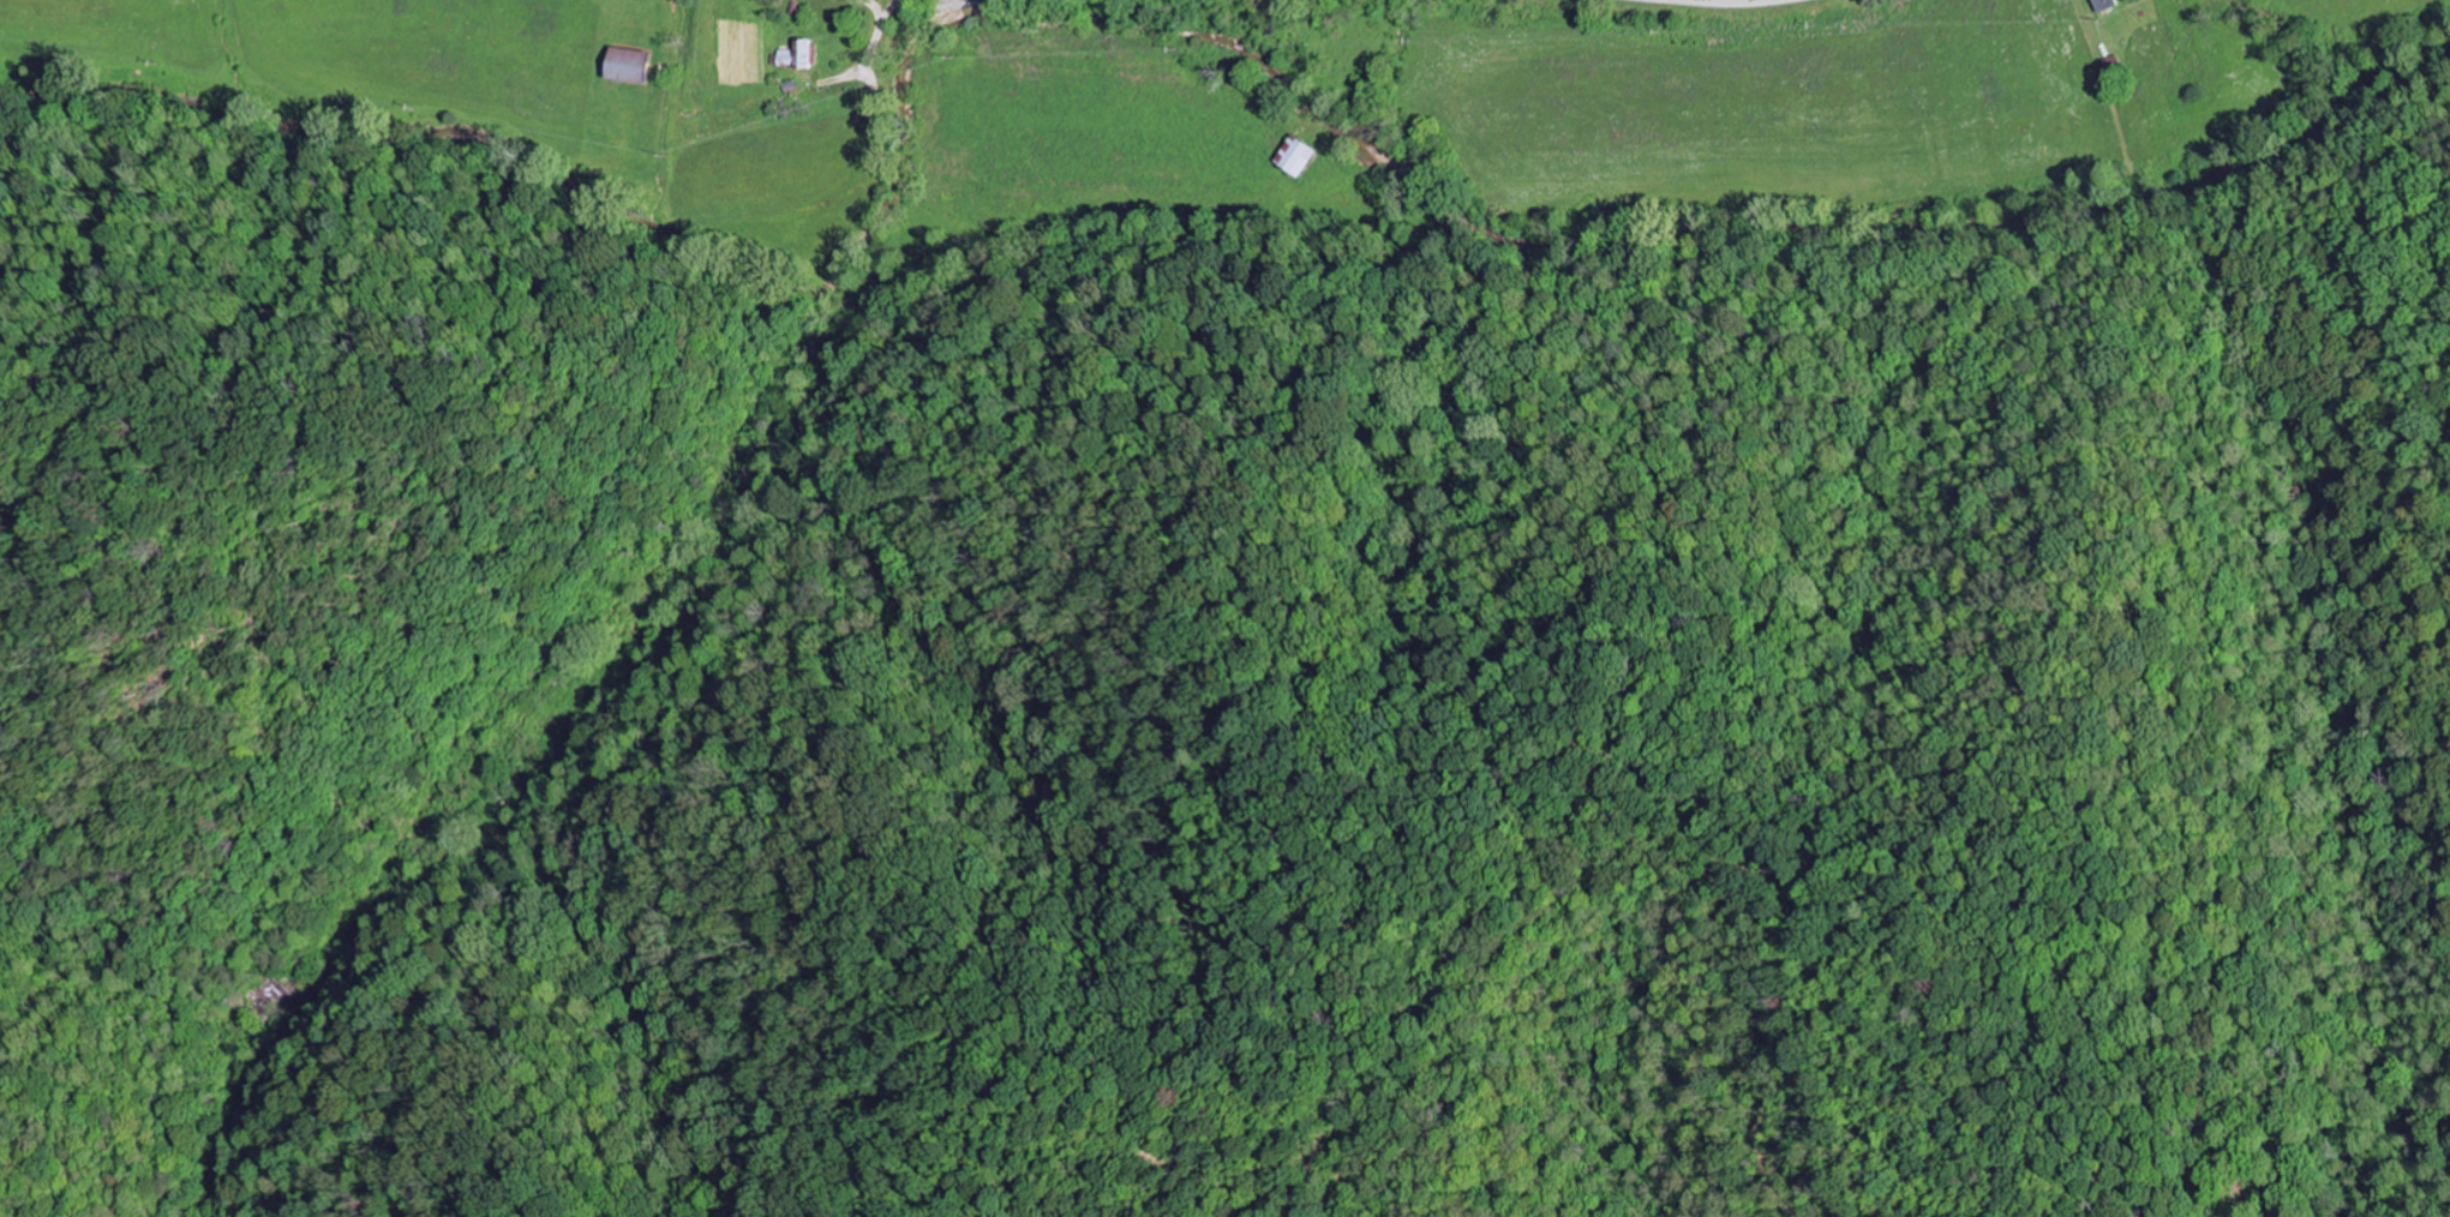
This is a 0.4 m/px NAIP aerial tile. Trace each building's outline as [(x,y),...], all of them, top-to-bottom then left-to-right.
[(2117,7),(2115,0),(2093,0),(2096,13),(2117,7)] [(778,51),(777,68),(810,69),(811,42),(794,41),(794,51),(778,51)] [(650,54),(610,47),(604,79),(644,87),(650,54)] [(1299,180),(1317,151),(1292,135),(1274,164),(1299,180)]
